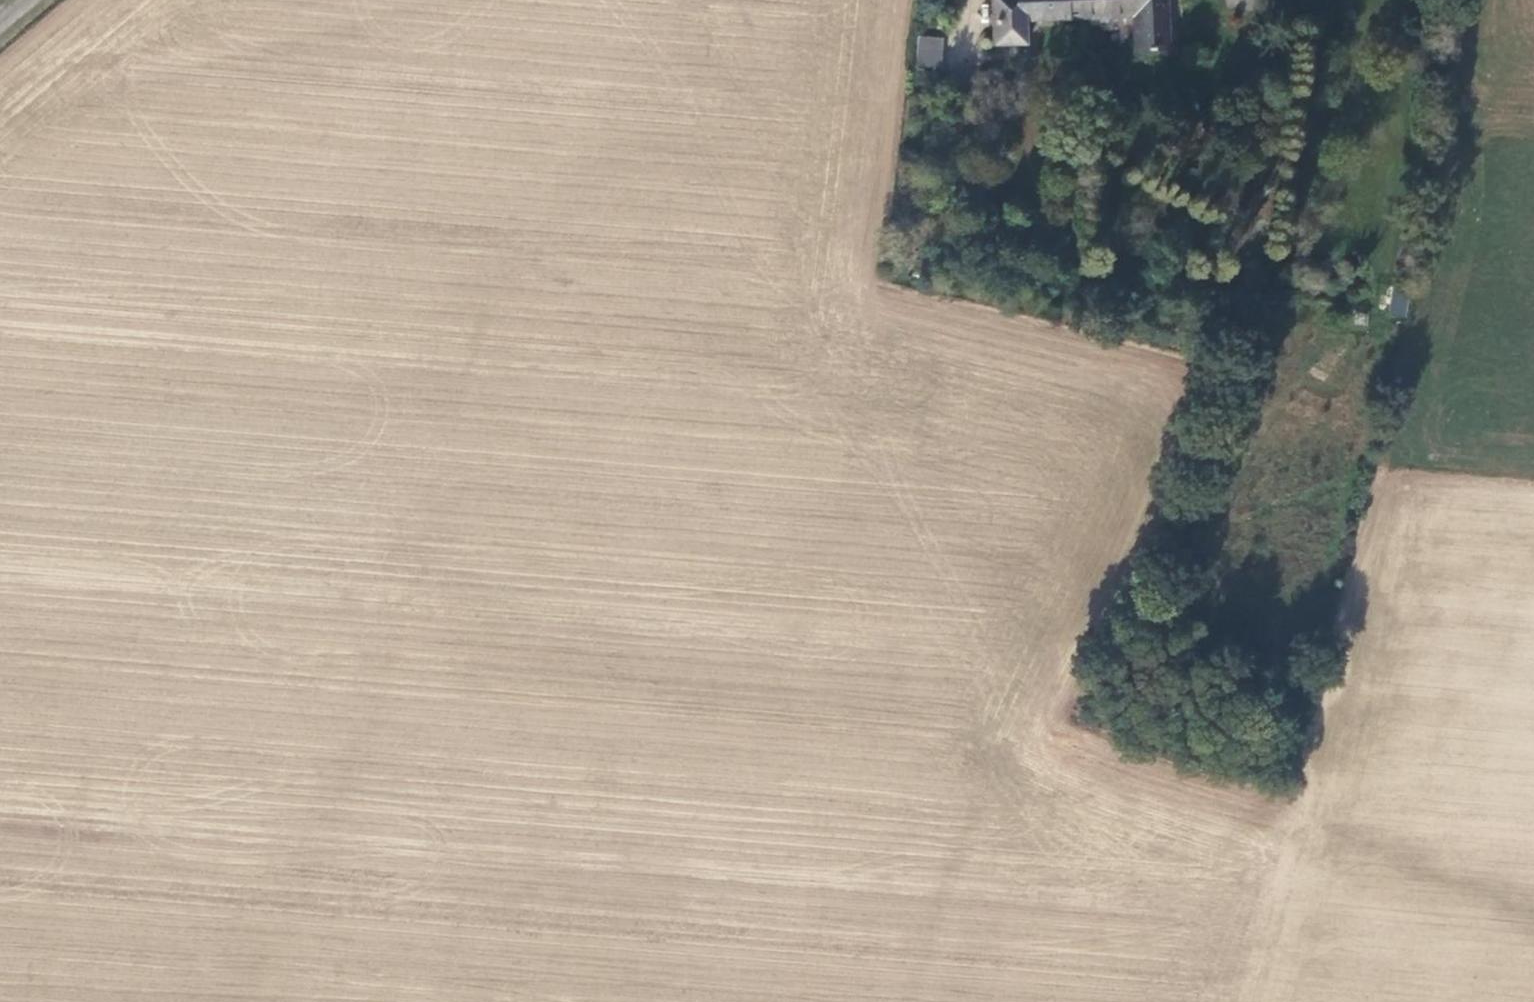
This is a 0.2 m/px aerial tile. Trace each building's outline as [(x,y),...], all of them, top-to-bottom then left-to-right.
[(997,49),(1027,50),(1029,25),(1085,22),(1084,0),(996,0),(997,49)] [(1085,22),(1138,20),(1140,56),(1173,55),(1170,0),(1084,0),(1085,22)] [(916,35),(915,67),(942,68),(943,36),(916,35)] [(1406,317),(1407,292),(1390,292),(1389,317),(1406,317)]
